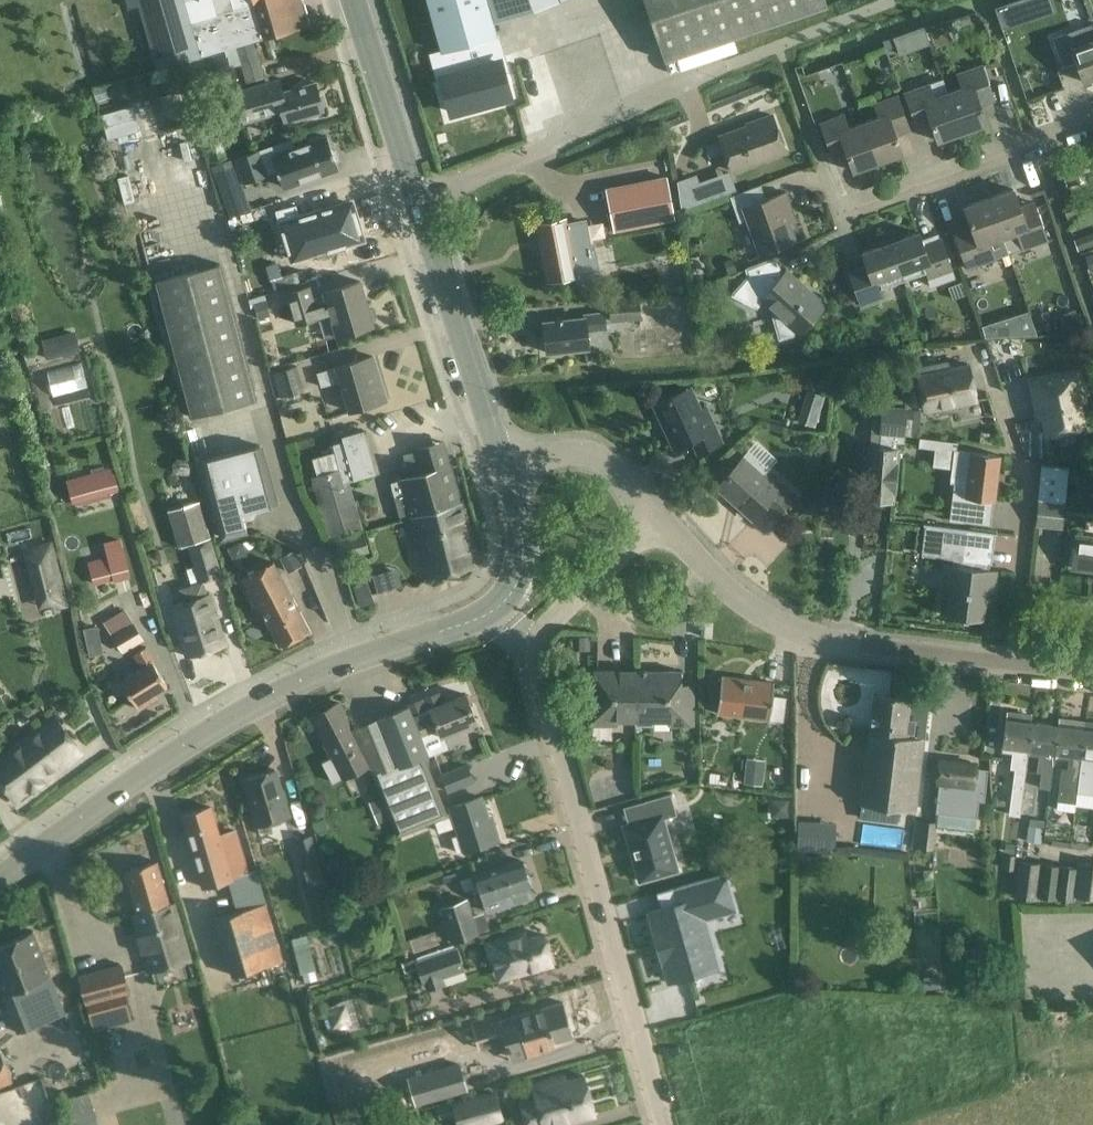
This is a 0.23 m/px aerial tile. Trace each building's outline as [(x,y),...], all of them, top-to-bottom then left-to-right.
[(224,50),(240,45),(253,42),(308,26),(300,0),(126,0),(128,8),(138,5),(157,70),(224,50)] [(441,51),(442,51),(444,59),(464,53),(462,45),(497,36),(493,21),(556,0),(427,0),(441,51)] [(664,60),(827,5),(825,0),(644,0),(664,60)] [(1017,34),(1039,26),(1032,9),(1011,17),(1017,34)] [(1052,38),(1055,46),(1063,67),(1076,62),(1083,81),(1092,78),(1092,27),(1092,23),(1078,28),(1067,32),(1052,38)] [(947,24),(930,30),(936,47),(953,42),(947,24)] [(898,53),(931,42),(925,25),(892,36),(898,53)] [(274,39),(265,42),(267,51),(277,48),(274,39)] [(263,76),(253,42),(240,45),(224,50),(225,54),(203,60),(206,74),(241,64),(246,81),(263,76)] [(453,78),(446,78),(450,109),(505,100),(498,51),(470,55),(470,64),(451,65),(453,78)] [(964,131),(986,123),(978,100),(992,95),(981,65),(957,73),(962,87),(949,91),(964,131)] [(929,118),(938,141),(964,131),(949,91),(948,92),(943,79),(928,84),(905,92),(916,123),(929,118)] [(282,111),(285,122),(323,111),(315,82),(277,93),(277,96),(265,99),(261,85),(235,92),(244,122),(282,111)] [(104,86),(93,90),(97,101),(108,97),(104,86)] [(877,117),(865,121),(879,162),(902,153),(894,131),(907,126),(897,95),(873,104),(877,117)] [(133,105),(102,114),(109,139),(116,137),(127,134),(140,130),(133,105)] [(865,121),(849,127),(844,114),(820,123),(831,153),(845,148),(853,171),(879,162),(865,121)] [(720,136),(733,171),(785,152),(771,115),(752,122),(753,124),(720,136)] [(220,130),(202,135),(210,162),(228,157),(220,130)] [(282,185),(337,167),(336,164),(339,159),(336,150),(331,148),(327,137),(323,138),(318,135),(309,138),(306,143),(294,147),(291,139),(258,150),(235,158),(242,181),(277,170),(282,185)] [(242,184),(233,158),(210,166),(220,192),(242,184)] [(1077,165),(1062,170),(1067,187),(1082,182),(1077,165)] [(684,205),(738,189),(731,169),(701,178),(699,172),(676,179),(684,205)] [(667,176),(605,188),(614,232),(675,219),(667,176)] [(760,252),(795,240),(785,212),(791,210),(785,193),(766,200),(761,185),(730,196),(740,222),(748,219),(760,252)] [(990,197),(1004,237),(1018,232),(1024,249),(1047,241),(1035,207),(1021,211),(1013,189),(990,197)] [(330,257),(345,252),(343,244),(361,238),(350,203),(322,212),(321,209),(299,216),(293,197),(272,203),(278,221),(283,219),(295,258),(328,248),(330,257)] [(955,235),(963,256),(967,269),(995,259),(989,242),(1004,237),(990,197),(964,206),(972,229),(955,235)] [(566,218),(536,224),(547,282),(577,276),(578,281),(599,276),(594,251),(593,251),(590,251),(587,236),(584,236),(581,221),(567,224),(566,218)] [(932,287),(955,279),(940,238),(922,244),(918,232),(891,242),(904,278),(926,270),(932,287)] [(1074,239),(1078,251),(1090,247),(1092,246),(1092,233),(1074,239)] [(849,271),(856,291),(861,304),(886,295),(882,286),(904,278),(891,242),(862,252),(866,264),(849,271)] [(732,292),(731,295),(757,309),(762,303),(772,312),(771,314),(778,339),(796,335),(799,330),(808,321),(823,304),(787,271),(783,276),(776,256),(744,269),(747,276),(732,292)] [(190,418),(256,400),(220,264),(154,281),(190,418)] [(359,281),(323,291),(325,295),(312,299),(308,287),(287,293),(295,320),(331,310),(339,335),(373,325),(359,281)] [(610,301),(612,322),(641,320),(639,299),(610,301)] [(1076,309),(1063,313),(1069,330),(1082,325),(1076,309)] [(584,318),(543,322),(547,353),(589,348),(587,331),(605,329),(603,313),(583,315),(584,318)] [(1031,322),(1016,325),(1018,335),(1033,332),(1031,322)] [(63,334),(42,339),(47,359),(69,354),(63,334)] [(271,355),(267,360),(269,367),(276,368),(280,363),(278,356),(271,355)] [(349,411),(386,401),(372,356),(336,367),(317,372),(321,386),(340,381),(349,411)] [(47,371),(54,396),(88,386),(81,361),(47,371)] [(948,361),(915,368),(922,404),(936,401),(937,408),(938,410),(938,413),(958,410),(957,404),(967,402),(977,400),(973,382),(970,364),(949,368),(948,363),(948,361)] [(297,366),(273,373),(281,396),(304,389),(297,366)] [(1030,379),(1032,391),(1036,413),(1042,412),(1046,434),(1083,426),(1076,389),(1083,388),(1079,369),(1030,379)] [(681,392),(654,404),(673,448),(690,440),(696,454),(720,443),(704,407),(702,408),(692,387),(681,392)] [(802,406),(797,421),(815,427),(820,411),(825,395),(807,390),(802,406)] [(868,447),(864,498),(892,501),(897,450),(905,437),(908,407),(883,405),(880,448),(868,447)] [(206,451),(200,425),(188,428),(194,454),(206,451)] [(317,475),(310,477),(319,508),(328,539),(363,528),(356,504),(349,481),(375,473),(364,431),(342,437),(343,442),(333,444),(335,452),(312,458),(317,475)] [(809,446),(819,457),(828,450),(828,439),(818,437),(809,446)] [(919,437),(918,446),(935,449),(932,466),(952,469),(950,482),(954,482),(949,520),(964,522),(967,498),(993,501),(995,502),(1001,455),(956,449),(957,442),(919,437)] [(401,473),(402,478),(399,478),(399,480),(390,482),(400,517),(458,499),(442,442),(414,450),(414,451),(403,454),(407,471),(401,473)] [(254,510),(275,505),(259,445),(202,460),(222,538),(246,531),(243,519),(252,516),(255,512),(254,510)] [(747,453),(716,487),(752,519),(764,505),(776,515),(794,495),(747,453)] [(1042,464),(1036,526),(1064,529),(1069,467),(1042,464)] [(117,494),(111,469),(67,480),(74,505),(117,494)] [(472,547),(458,499),(400,517),(401,520),(411,517),(428,578),(472,566),(472,547)] [(199,501),(167,511),(178,547),(210,537),(199,501)] [(923,523),(923,525),(925,525),(926,525),(925,537),(965,542),(967,530),(995,534),(997,534),(997,533),(923,523)] [(364,534),(335,542),(340,558),(368,550),(364,534)] [(1076,536),(1072,567),(1092,570),(1092,538),(1076,536)] [(32,551),(24,553),(38,609),(55,605),(56,610),(69,607),(52,540),(30,546),(32,551)] [(210,541),(191,546),(199,579),(219,577),(210,541)] [(122,546),(107,549),(108,557),(89,562),(94,586),(128,577),(122,546)] [(261,610),(280,646),(308,631),(273,562),(242,578),(259,612),(261,610)] [(945,564),(942,587),(949,588),(945,615),(983,620),(986,597),(993,598),(997,570),(945,564)] [(208,592),(171,605),(186,656),(224,645),(208,592)] [(124,610),(103,622),(117,643),(123,653),(143,641),(137,632),(124,610)] [(139,667),(119,679),(138,709),(157,697),(155,693),(167,686),(153,663),(155,661),(146,647),(132,655),(139,667)] [(586,683),(586,725),(608,725),(617,725),(617,720),(634,720),(634,725),(635,725),(635,670),(593,671),(593,683),(586,683)] [(635,725),(653,725),(653,720),(671,720),(671,725),(693,725),(693,710),(694,706),(693,684),(681,684),(680,670),(635,670),(635,725)] [(722,676),(718,713),(768,719),(773,682),(722,676)] [(441,736),(476,722),(465,694),(443,703),(439,692),(406,705),(407,706),(421,738),(439,731),(441,736)] [(866,760),(861,804),(898,809),(915,811),(921,760),(923,738),(925,723),(927,708),(918,706),(909,705),(910,699),(874,694),(871,716),(866,760)] [(332,783),(370,764),(339,703),(311,717),(332,757),(322,763),(332,783)] [(407,706),(377,718),(396,766),(374,775),(383,797),(369,802),(378,824),(392,819),(398,834),(430,821),(428,816),(433,813),(444,809),(423,757),(428,755),(421,738),(407,706)] [(1014,770),(1010,800),(1008,814),(1020,816),(1021,802),(1028,750),(1031,721),(1021,720),(1022,714),(1006,712),(1006,718),(1004,718),(1000,751),(1013,753),(1011,769),(1014,770)] [(0,756),(0,783),(15,803),(82,752),(54,715),(0,756)] [(1058,725),(1054,758),(1072,760),(1070,769),(1062,768),(1058,801),(1076,803),(1077,793),(1080,767),(1084,728),(1076,727),(1076,720),(1058,718),(1058,725)] [(1039,788),(1050,789),(1054,758),(1058,725),(1031,721),(1028,750),(1040,751),(1037,772),(1041,773),(1039,788)] [(1085,722),(1084,728),(1080,767),(1077,793),(1092,795),(1092,723),(1085,722)] [(747,757),(746,781),(764,782),(765,758),(747,757)] [(939,783),(935,812),(939,812),(977,817),(979,800),(983,800),(985,787),(987,771),(976,770),(977,764),(939,759),(936,781),(936,782),(939,783)] [(467,763),(441,774),(448,792),(475,782),(467,763)] [(275,769),(244,779),(258,826),(289,817),(275,769)] [(628,784),(620,786),(622,795),(630,793),(628,784)] [(628,824),(624,826),(640,881),(678,871),(663,819),(677,815),(671,793),(644,801),(649,818),(628,824)] [(439,830),(441,829),(458,823),(467,850),(499,840),(493,823),(490,824),(481,797),(451,807),(453,811),(445,813),(444,809),(433,813),(439,830)] [(242,852),(236,831),(219,836),(211,807),(181,815),(202,887),(226,880),(235,911),(214,917),(231,976),(282,961),(255,871),(248,873),(242,852)] [(800,850),(836,851),(837,820),(801,819),(800,850)] [(916,821),(913,847),(933,850),(936,823),(916,821)] [(298,838),(306,865),(319,862),(312,834),(298,838)] [(1052,840),(1051,846),(1070,848),(1070,842),(1052,840)] [(1072,840),(1071,847),(1087,849),(1088,842),(1072,840)] [(1006,843),(1004,852),(1014,854),(1015,844),(1006,843)] [(1014,856),(1003,854),(1001,869),(1012,870),(1014,856)] [(486,904),(511,896),(513,904),(529,899),(526,891),(530,890),(521,860),(476,874),(486,904)] [(125,870),(137,912),(134,913),(150,970),(191,959),(174,902),(169,904),(157,861),(125,870)] [(1078,861),(1076,870),(1074,897),(1092,899),(1092,863),(1078,861)] [(1015,897),(1036,899),(1036,897),(1041,866),(1019,863),(1015,897)] [(1073,901),(1074,897),(1076,870),(1041,866),(1036,897),(1073,901)] [(660,909),(649,912),(667,979),(716,965),(710,943),(707,944),(697,911),(713,907),(715,914),(731,910),(722,875),(656,895),(660,909)] [(468,899),(440,908),(451,943),(479,934),(468,899)] [(410,939),(411,942),(414,953),(440,944),(436,930),(410,939)] [(66,1014),(33,931),(0,944),(0,989),(18,1033),(66,1014)] [(516,956),(521,973),(553,964),(544,935),(527,940),(525,932),(486,943),(491,963),(516,956)] [(306,934),(291,938),(300,973),(302,972),(315,969),(306,934)] [(455,949),(417,961),(426,987),(443,981),(440,973),(461,966),(455,949)] [(121,965),(79,978),(96,1031),(131,1020),(124,996),(130,994),(121,965)] [(573,1036),(563,1002),(499,1021),(505,1041),(510,1061),(528,1055),(541,1052),(540,1050),(555,1046),(554,1041),(573,1036)] [(347,1004),(327,1010),(333,1030),(353,1024),(347,1004)] [(7,1068),(0,1050),(0,1085),(12,1080),(7,1068)] [(459,1064),(408,1078),(416,1104),(467,1089),(459,1064)] [(520,1101),(523,1112),(526,1122),(527,1124),(554,1124),(569,1121),(595,1114),(584,1075),(566,1080),(564,1076),(532,1085),(535,1096),(520,1101)] [(48,1095),(42,1076),(0,1091),(0,1112),(48,1095)] [(90,1090),(66,1097),(74,1124),(99,1124),(90,1090)] [(503,1118),(496,1093),(453,1105),(459,1124),(478,1124),(503,1118)] [(450,1106),(437,1109),(440,1119),(453,1115),(450,1106)]
